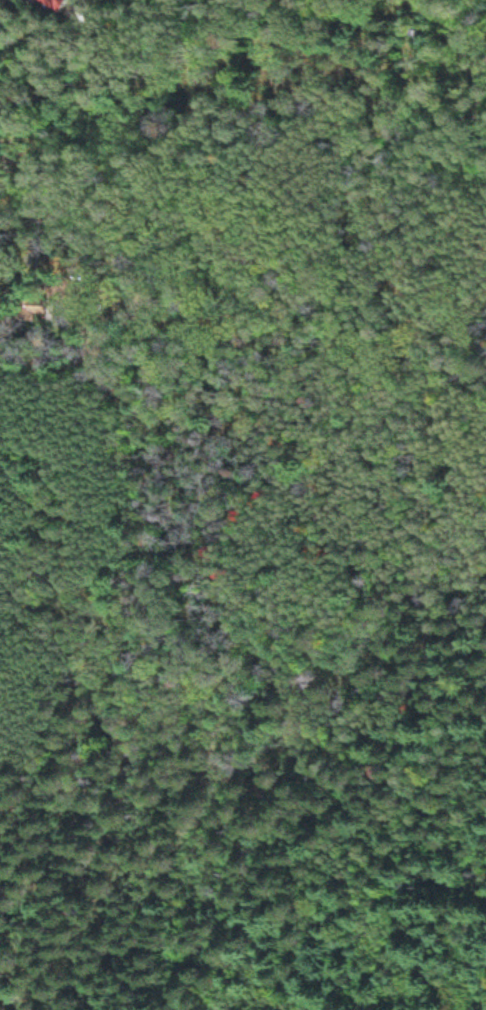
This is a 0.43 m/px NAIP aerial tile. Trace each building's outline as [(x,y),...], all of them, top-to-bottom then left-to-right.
[(57,14),(65,0),(32,0),(57,14)]
